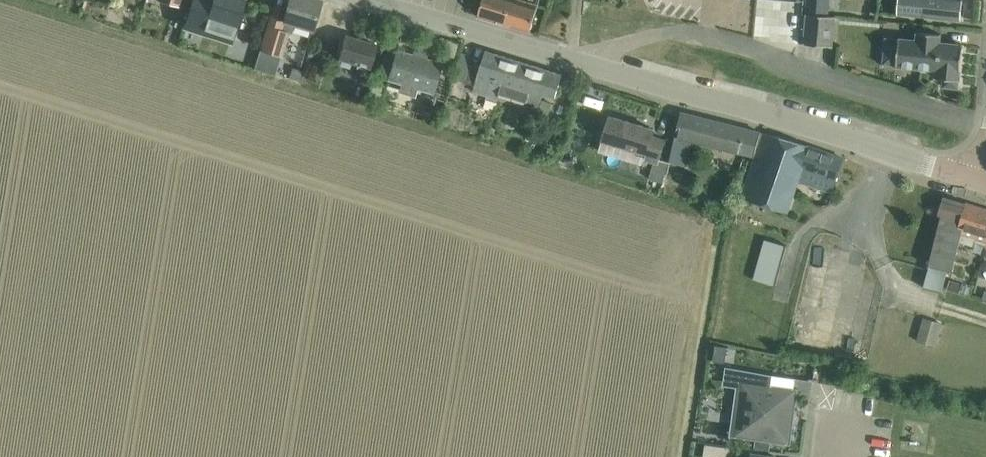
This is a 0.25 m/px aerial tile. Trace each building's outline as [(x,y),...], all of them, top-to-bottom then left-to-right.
[(182,28),(230,43),(236,26),(244,0),(191,0),(182,28)] [(288,33),(292,34),(294,26),(312,31),(321,0),(288,0),(279,30),(266,26),(259,50),(281,57),(288,33)] [(478,17),(504,25),(512,0),(483,0),(478,17)] [(504,25),(530,32),(531,32),(531,31),(535,19),(539,4),(540,0),(512,0),(504,25)] [(807,12),(827,14),(828,0),(808,0),(807,12)] [(900,12),(959,19),(962,0),(901,0),(900,12)] [(807,15),(805,45),(833,47),(835,17),(807,15)] [(899,39),(897,67),(936,71),(936,78),(944,79),(943,87),(958,89),(959,81),(963,45),(940,43),(941,35),(917,33),(916,41),(899,39)] [(345,35),(337,59),(369,68),(376,44),(345,35)] [(396,50),(387,80),(400,84),(398,92),(415,97),(418,89),(431,93),(440,64),(396,50)] [(466,82),(475,85),(473,91),(538,111),(544,94),(555,98),(563,75),(486,51),(481,69),(471,66),(466,82)] [(308,57),(304,67),(314,70),(317,60),(308,57)] [(292,67),(289,78),(299,81),(302,70),(292,67)] [(543,100),(539,112),(548,115),(552,103),(543,100)] [(675,137),(670,162),(687,166),(693,141),(754,156),(760,132),(681,112),(675,137)] [(611,115),(603,140),(647,153),(646,158),(655,161),(649,179),(651,179),(663,183),(670,163),(670,162),(661,159),(659,159),(660,157),(665,140),(666,138),(653,134),(655,129),(611,115)] [(756,156),(742,197),(767,205),(769,206),(789,213),(799,182),(831,193),(836,178),(843,158),(831,154),(811,147),(778,137),(764,133),(761,143),(756,156)] [(930,265),(927,277),(924,287),(942,292),(948,270),(952,271),(953,268),(954,268),(961,242),(964,228),(960,227),(966,203),(944,197),(938,215),(941,216),(929,265),(930,265)] [(954,268),(966,271),(969,256),(964,255),(967,244),(972,245),(975,237),(985,241),(985,209),(966,203),(960,227),(964,228),(961,242),(954,268)] [(765,239),(753,280),(774,286),(786,245),(765,239)] [(950,280),(948,289),(958,293),(961,283),(950,280)] [(924,317),(918,341),(937,347),(944,323),(924,317)] [(715,345),(713,361),(725,363),(727,347),(728,347),(715,345)] [(769,386),(770,377),(725,369),(723,386),(741,388),(740,397),(735,397),(732,420),(737,421),(735,435),(789,442),(796,390),(769,386)]
